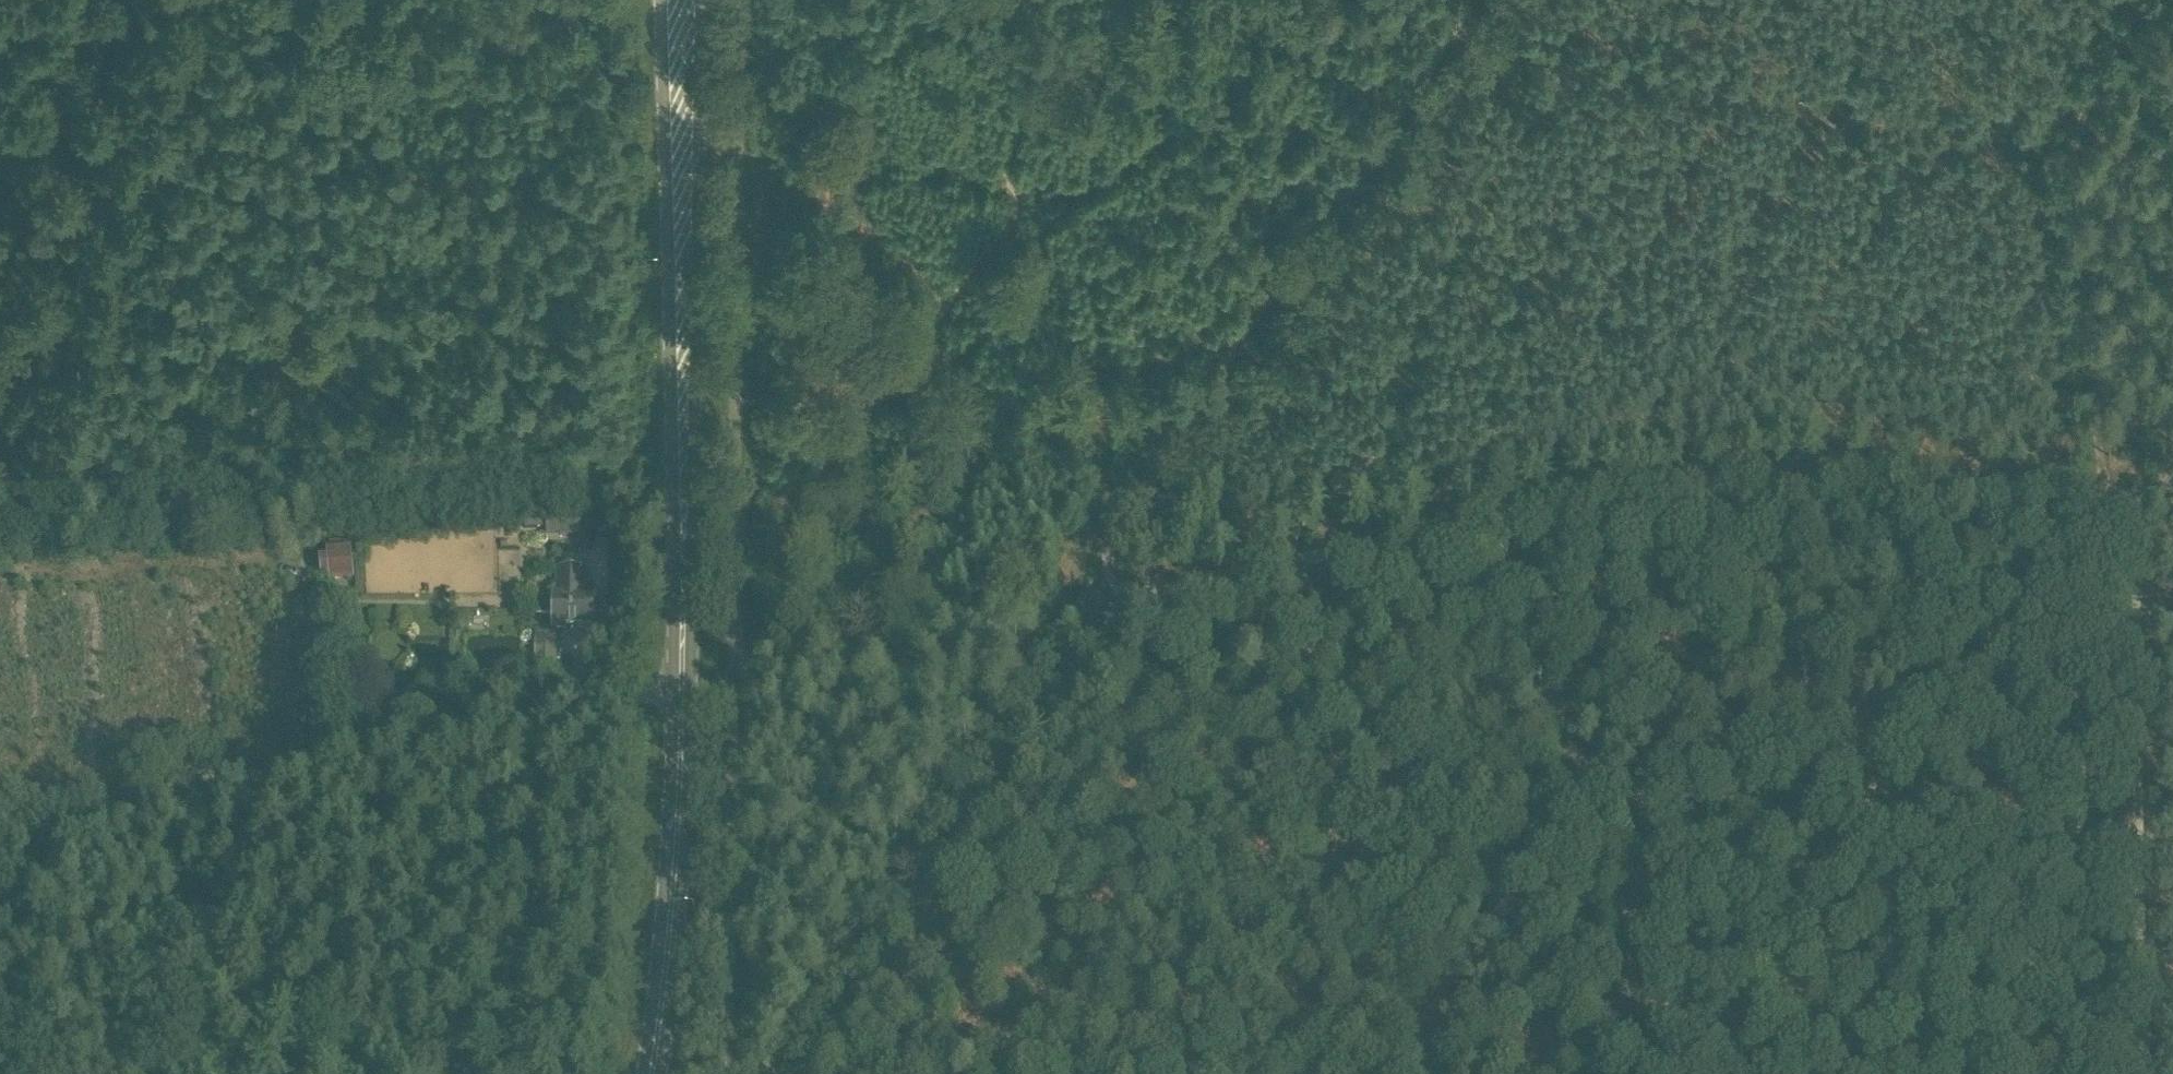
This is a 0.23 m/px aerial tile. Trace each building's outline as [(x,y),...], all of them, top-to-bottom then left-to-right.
[(524,529),(547,527),(546,507),(523,508),(524,529)] [(517,512),(501,511),(501,529),(516,529),(517,512)] [(329,580),(353,578),(351,548),(327,550),(329,580)] [(584,570),(556,569),(554,595),(553,594),(552,596),(541,596),(541,615),(552,615),(551,629),(565,629),(565,623),(592,624),(593,589),(583,589),(584,570)] [(554,633),(537,632),(536,667),(553,668),(554,633)]
